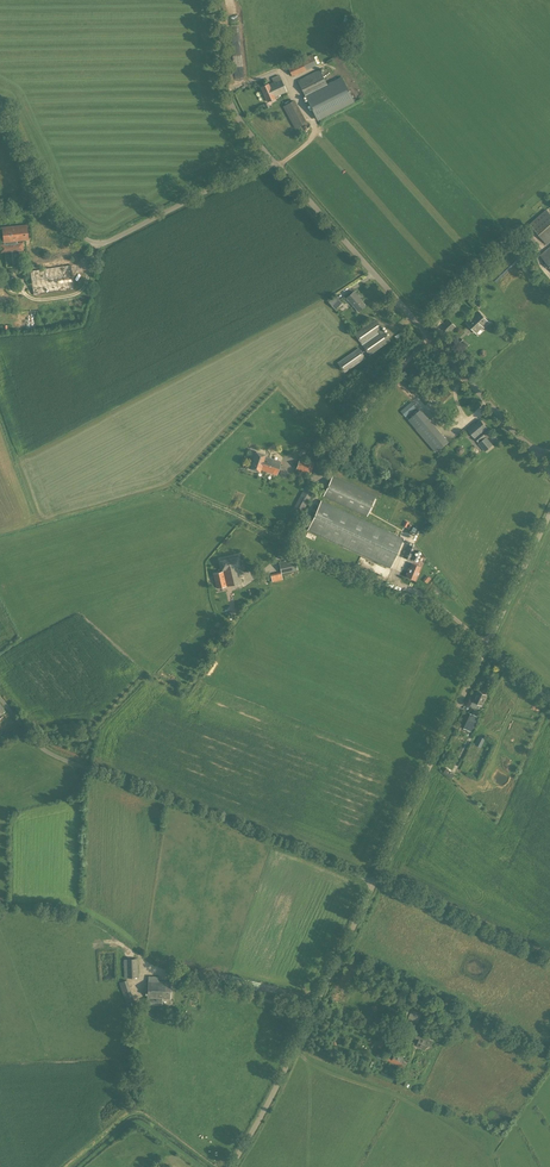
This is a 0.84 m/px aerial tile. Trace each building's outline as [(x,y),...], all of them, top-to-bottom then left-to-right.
[(312,54),(287,65),(292,76),(317,65),(312,54)] [(297,81),(306,98),(318,121),(340,110),(354,102),(342,77),(327,84),(320,70),(316,71),(297,81)] [(287,91),(281,79),(279,75),(272,78),(273,82),(269,84),(268,83),(261,87),(268,102),(275,98),(275,97),(287,91)] [(300,126),(307,122),(306,121),(295,100),(290,102),(282,106),(295,129),(300,126)] [(530,224),(547,244),(549,242),(549,214),(546,210),(530,224)] [(1,253),(23,250),(23,242),(17,243),(17,240),(19,240),(28,239),(27,225),(2,227),(4,244),(0,244),(0,245),(1,253)] [(540,255),(549,267),(549,246),(540,255)] [(30,270),(34,295),(75,289),(71,264),(30,270)] [(364,305),(357,297),(357,296),(353,291),(346,298),(358,311),(364,305)] [(342,303),(335,295),(328,301),(335,309),(342,303)] [(479,311),(467,323),(476,333),(483,327),(484,327),(490,322),(479,311)] [(361,344),(378,332),(379,333),(362,345),(369,355),(390,340),(376,319),(354,334),(361,344)] [(441,326),(449,334),(457,327),(449,319),(441,326)] [(459,343),(465,349),(470,344),(464,339),(459,343)] [(337,363),(344,372),(365,357),(358,348),(337,363)] [(417,371),(413,368),(408,373),(412,377),(417,371)] [(423,385),(422,386),(426,390),(433,384),(429,380),(428,381),(426,377),(420,382),(423,385)] [(452,394),(447,388),(435,400),(440,405),(452,394)] [(413,401),(402,411),(407,417),(418,406),(413,401)] [(448,442),(428,419),(420,410),(409,420),(416,429),(436,452),(447,442),(448,442)] [(475,422),(471,425),(473,427),(474,426),(482,435),(484,433),(482,432),(487,427),(480,419),(475,423),(475,422)] [(473,427),(471,425),(467,429),(479,442),(486,436),(484,433),(482,435),(474,426),(473,427)] [(479,444),(486,452),(493,445),(487,437),(479,444)] [(308,440),(302,448),(298,445),(294,450),(303,457),(307,452),(306,451),(307,450),(307,451),(313,444),(308,440)] [(313,473),(313,474),(317,475),(317,474),(321,475),(327,456),(330,458),(335,449),(321,441),(312,458),(317,459),(312,473),(313,473)] [(260,472),(261,470),(277,476),(281,463),(265,457),(266,455),(257,452),(250,469),(260,472)] [(296,471),(311,475),(315,463),(300,459),(296,471)] [(376,495),(333,475),(323,495),(367,515),(376,495)] [(294,508),(302,513),(314,490),(306,486),(294,508)] [(308,529),(343,545),(391,567),(404,539),(321,501),(308,529)] [(403,557),(411,560),(417,547),(408,544),(403,557)] [(223,571),(213,573),(217,589),(242,583),(238,567),(240,566),(238,556),(219,560),(222,570),(223,570),(223,571)] [(279,561),(281,572),(271,574),(272,581),(282,579),(281,574),(298,570),(295,559),(279,561)] [(420,567),(412,563),(406,576),(415,580),(420,567)] [(428,583),(433,578),(429,575),(425,579),(428,583)] [(482,705),(487,695),(479,691),(474,700),(474,701),(473,701),(471,705),(476,708),(478,704),(482,705)] [(468,712),(461,725),(473,730),(478,717),(468,712)] [(474,744),(481,747),(485,739),(478,735),(474,744)] [(466,760),(463,770),(470,772),(473,763),(466,760)] [(447,768),(444,772),(451,778),(454,774),(447,768)] [(499,778),(498,785),(505,787),(507,779),(499,778)] [(123,959),(124,977),(138,976),(137,958),(123,959)] [(146,1005),(161,1005),(161,999),(170,999),(171,982),(159,982),(159,976),(148,976),(148,981),(147,981),(146,1005)] [(126,980),(119,982),(126,1004),(134,1001),(126,980)] [(409,1008),(404,1019),(417,1024),(422,1013),(409,1008)] [(417,1046),(425,1049),(427,1044),(429,1045),(429,1046),(431,1047),(433,1042),(417,1035),(415,1039),(419,1041),(417,1046)] [(387,1055),(386,1056),(378,1052),(376,1056),(403,1069),(406,1063),(403,1062),(405,1057),(396,1053),(393,1058),(387,1055)]
